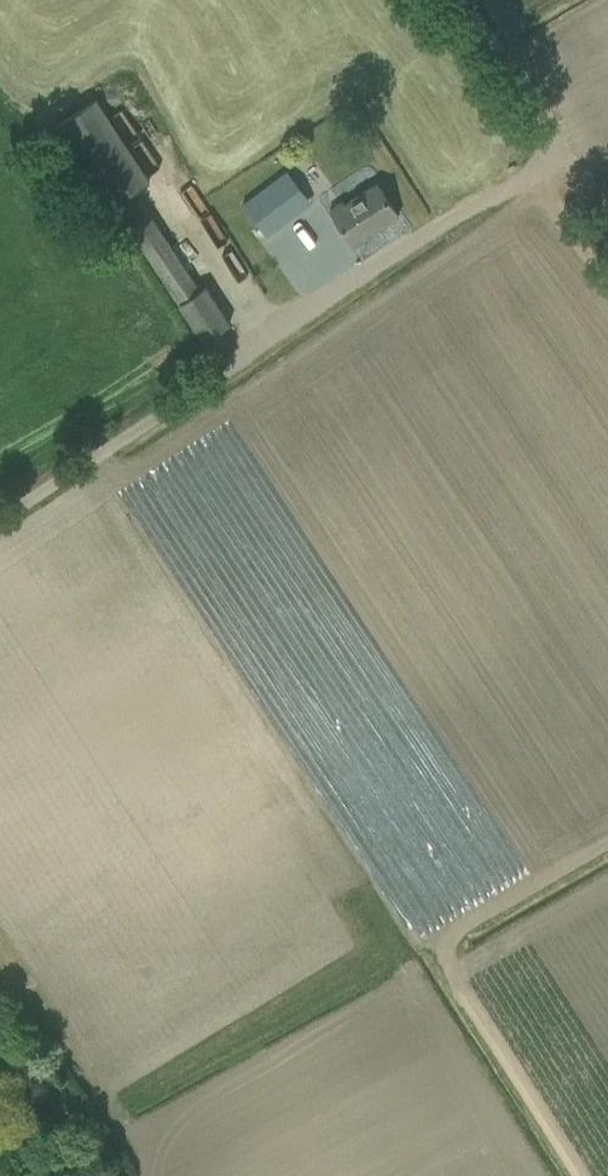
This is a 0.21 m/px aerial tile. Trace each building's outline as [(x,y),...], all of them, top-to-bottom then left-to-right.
[(230,323),(217,302),(204,283),(197,288),(133,190),(147,180),(95,100),(57,125),(107,202),(120,223),(124,220),(203,340),(230,323)] [(310,203),(286,170),(240,204),(270,243),(279,237),(274,229),(310,203)] [(398,216),(385,196),(377,183),(345,205),(342,201),(330,210),(338,222),(351,242),(379,225),(381,227),(398,216)]
